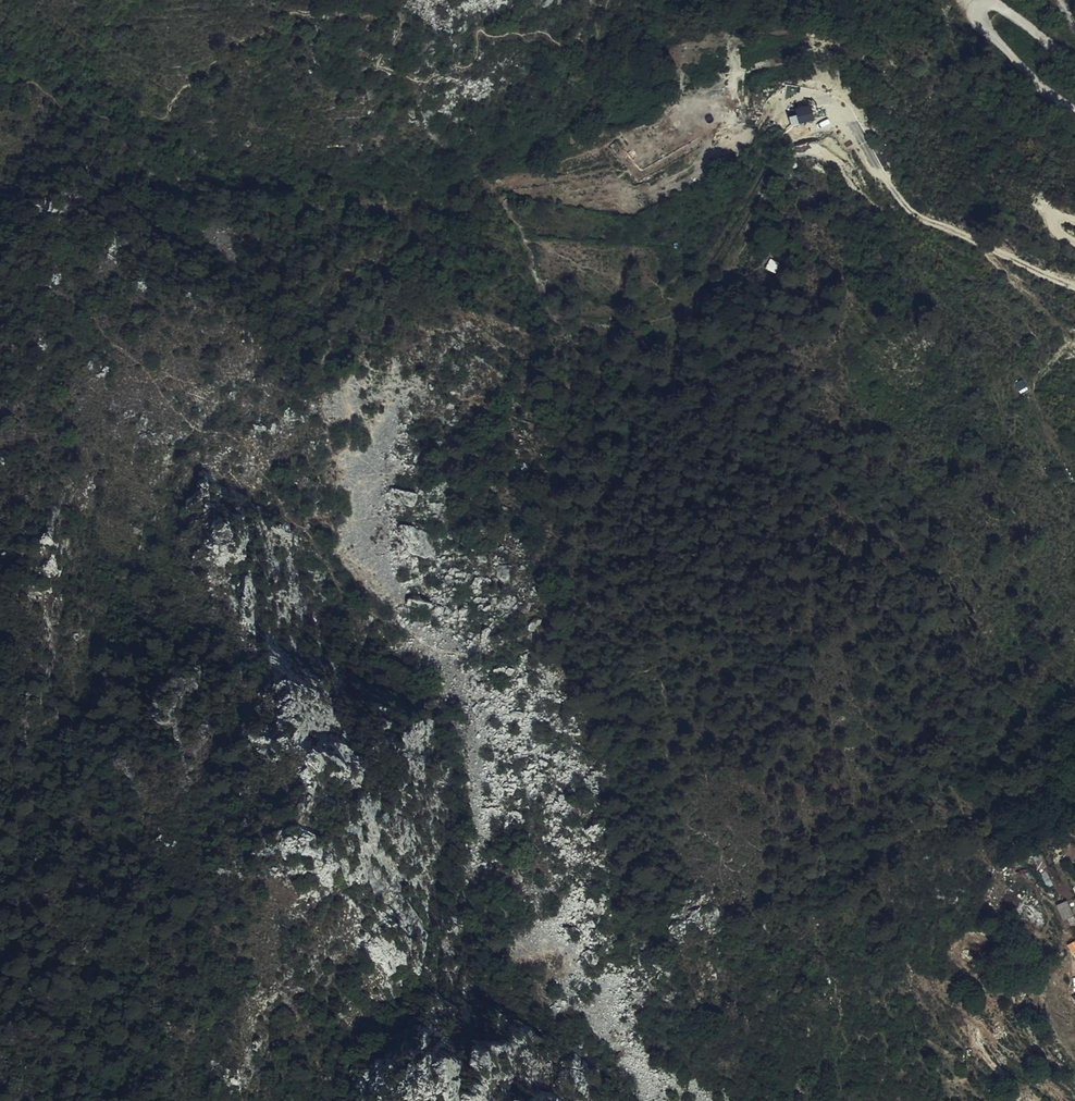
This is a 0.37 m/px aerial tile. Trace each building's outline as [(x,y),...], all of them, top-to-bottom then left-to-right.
[(798,113),(789,115),(792,126),(816,120),(812,103),(796,106),(798,113)] [(790,148),(797,149),(798,141),(791,139),(790,148)] [(1068,911),(1058,899),(1054,902),(1064,915),(1068,911)] [(1050,905),(1059,918),(1064,915),(1054,902),(1050,905)]
